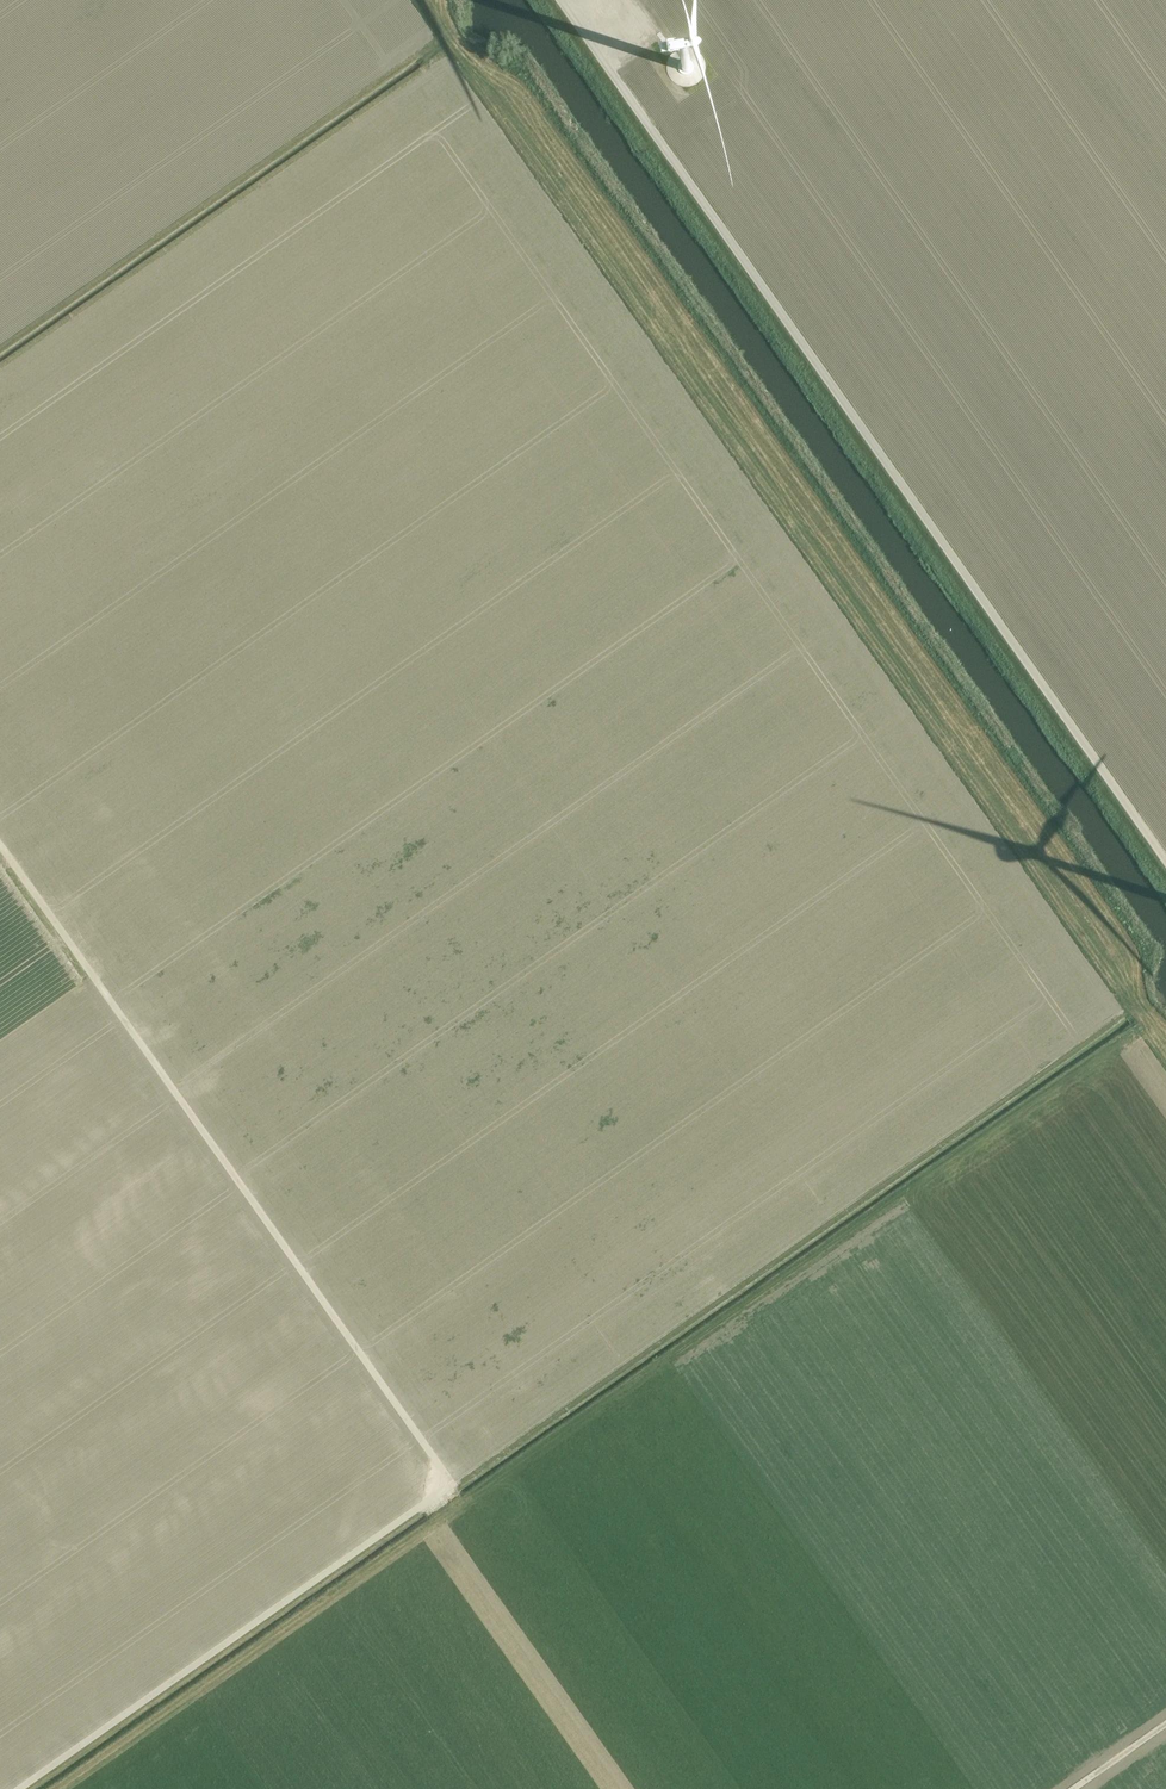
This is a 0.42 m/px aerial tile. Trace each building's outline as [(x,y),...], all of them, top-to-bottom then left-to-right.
[(680,66),(680,67),(680,68),(681,69),(681,70),(682,70),(682,71),(683,72),(684,72),(685,72),(686,72),(687,72),(688,71),(689,71),(690,70),(690,69),(691,69),(691,68),(691,67),(691,66),(691,65),(690,64),(690,63),(689,62),(688,62),(687,61),(686,61),(685,61),(684,62),(683,62),(682,62),(682,63),(681,64),(681,65),(680,66)]
